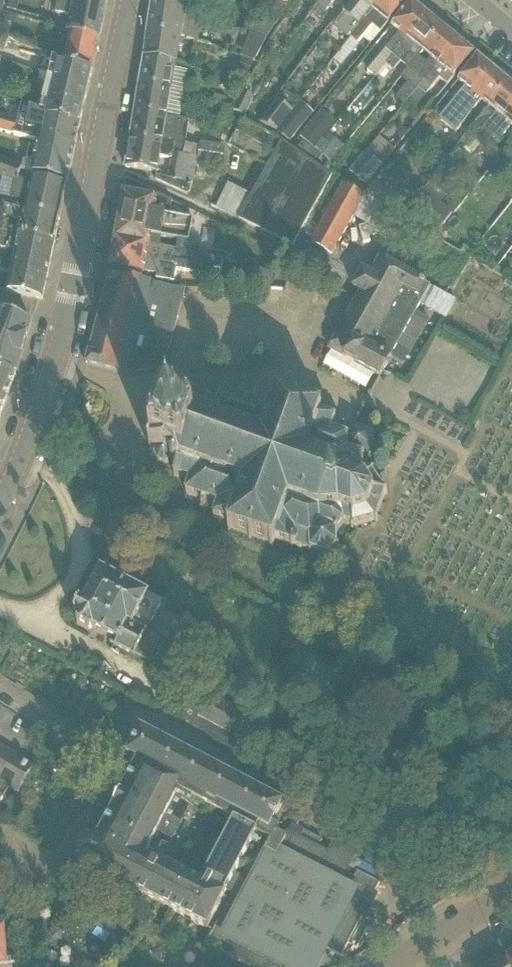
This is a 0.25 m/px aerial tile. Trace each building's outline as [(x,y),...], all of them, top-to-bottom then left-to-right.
[(8,8),(17,10),(19,1),(13,0),(10,0),(8,8)] [(55,12),(70,15),(69,18),(67,32),(69,32),(79,34),(99,39),(107,0),(57,0),(55,12)] [(150,12),(168,15),(169,9),(185,13),(184,14),(186,14),(189,0),(152,0),(150,12)] [(310,9),(320,17),(327,8),(318,0),(310,9)] [(336,28),(348,38),(349,37),(356,27),(379,0),(358,0),(359,1),(336,28)] [(349,37),(357,43),(361,37),(372,25),(379,31),(405,0),(379,0),(356,27),(349,37)] [(376,75),(386,64),(426,15),(410,2),(390,26),(397,32),(366,70),(375,77),(376,75)] [(150,12),(147,30),(179,36),(181,36),(198,39),(203,17),(186,14),(184,14),(185,13),(169,9),(168,15),(150,12)] [(9,31),(12,17),(1,15),(0,20),(0,29),(9,31)] [(400,63),(407,69),(441,28),(426,15),(386,64),(393,70),(400,63)] [(252,33),(265,40),(273,29),(260,21),(252,33)] [(379,31),(372,25),(361,37),(369,44),(379,31)] [(408,84),(396,98),(404,104),(407,101),(417,88),(456,41),(441,28),(407,69),(400,77),(408,84)] [(147,30),(144,56),(174,61),(175,62),(181,36),(179,36),(147,30)] [(51,40),(48,55),(58,59),(57,63),(63,64),(92,71),(99,39),(79,34),(69,32),(67,44),(51,40)] [(4,51),(9,38),(9,36),(0,33),(0,50),(4,51)] [(249,34),(241,56),(242,57),(253,61),(254,61),(265,40),(249,34)] [(472,53),(456,41),(417,88),(425,95),(439,78),(446,84),(472,53)] [(42,72),(54,76),(90,83),(92,71),(63,64),(57,63),(58,59),(48,55),(44,53),(38,71),(42,72)] [(144,56),(139,84),(171,89),(174,71),(175,62),(174,61),(144,56)] [(446,109),(439,118),(446,124),(454,116),(458,110),(491,69),(476,56),(463,72),(456,80),(464,87),(450,104),(446,109)] [(242,57),(236,72),(247,76),(253,61),(242,57)] [(384,82),(393,70),(386,64),(376,75),(384,82)] [(454,116),(446,124),(455,131),(466,117),(480,100),(487,106),(507,82),(491,69),(458,110),(454,116)] [(42,72),(39,81),(52,85),(45,117),(80,125),(90,83),(54,76),(42,72)] [(489,136),(511,108),(511,86),(507,82),(487,106),(495,113),(482,129),(489,136)] [(139,84),(134,110),(166,116),(171,89),(139,84)] [(232,110),(232,111),(245,117),(254,97),(241,91),(232,110)] [(215,94),(212,101),(225,106),(227,99),(215,94)] [(263,122),(277,132),(294,110),(281,100),(263,122)] [(10,127),(15,128),(14,134),(37,139),(75,148),(80,126),(80,125),(45,117),(43,117),(39,111),(31,108),(21,105),(21,106),(17,122),(0,118),(0,124),(10,127)] [(489,136),(497,143),(511,126),(511,108),(489,136)] [(134,110),(130,138),(161,143),(161,140),(162,140),(174,142),(182,143),(186,120),(180,119),(166,116),(134,110)] [(207,115),(202,124),(214,131),(219,121),(207,115)] [(288,118),(277,132),(290,142),(301,128),(299,126),(290,119),(288,118)] [(240,123),(230,141),(264,160),(274,142),(240,123)] [(14,134),(15,128),(0,124),(0,131),(14,134)] [(315,149),(310,156),(325,166),(343,146),(329,134),(316,149),(315,149)] [(130,138),(125,167),(129,168),(145,170),(157,172),(160,156),(171,158),(172,155),(174,142),(162,140),(161,140),(161,143),(130,138)] [(29,147),(26,161),(33,162),(31,173),(48,177),(68,181),(75,148),(37,139),(35,149),(29,147)] [(282,141),(267,167),(269,168),(318,197),(320,199),(333,175),(282,141)] [(299,148),(310,156),(315,149),(304,141),(299,148)] [(198,159),(197,164),(222,168),(225,147),(200,143),(198,159)] [(350,172),(366,185),(395,149),(388,144),(377,157),(368,150),(350,172)] [(171,158),(168,177),(194,181),(197,164),(198,159),(172,155),(171,158)] [(14,182),(15,179),(17,179),(21,167),(0,160),(0,177),(14,182)] [(250,196),(238,218),(294,245),(320,199),(318,197),(269,168),(267,167),(250,196)] [(14,182),(11,198),(25,201),(23,210),(60,218),(67,185),(48,181),(30,177),(29,182),(17,179),(15,179),(14,182)] [(126,180),(120,216),(164,223),(158,236),(177,239),(186,241),(184,252),(195,254),(195,253),(196,242),(189,241),(193,218),(170,214),(171,208),(172,202),(145,189),(126,180)] [(368,190),(384,203),(392,194),(375,181),(368,190)] [(357,209),(383,224),(391,209),(341,182),(317,226),(309,240),(332,253),(352,219),(357,209)] [(217,209),(238,218),(250,196),(227,185),(217,209)] [(406,211),(404,214),(419,223),(438,200),(424,189),(415,201),(411,204),(406,211)] [(398,193),(392,200),(406,211),(411,204),(398,193)] [(419,223),(435,233),(452,211),(438,200),(419,223)] [(21,220),(18,233),(12,231),(11,232),(55,241),(60,218),(23,210),(0,205),(0,215),(21,220)] [(383,224),(357,209),(352,219),(378,233),(383,224)] [(314,231),(322,216),(315,212),(307,227),(314,231)] [(120,216),(116,238),(149,244),(148,245),(150,245),(151,236),(157,237),(158,236),(164,223),(120,216)] [(11,233),(0,230),(0,248),(8,250),(11,233)] [(11,232),(11,233),(8,250),(15,252),(6,292),(42,300),(55,241),(11,232)] [(116,238),(111,266),(131,269),(145,272),(144,275),(174,281),(176,270),(220,278),(224,260),(195,254),(184,252),(176,250),(149,245),(148,245),(149,244),(116,238)] [(177,239),(176,250),(184,252),(186,241),(177,239)] [(328,348),(378,376),(379,377),(390,358),(389,357),(396,345),(415,310),(419,305),(429,286),(424,284),(425,283),(379,258),(370,274),(362,270),(352,287),(360,292),(328,348)] [(110,270),(110,272),(86,364),(117,371),(164,371),(185,290),(110,270)] [(456,302),(429,286),(419,305),(446,320),(456,302)] [(24,347),(31,321),(0,309),(0,338),(24,347)] [(415,310),(396,345),(410,353),(429,318),(415,310)] [(16,374),(24,347),(0,338),(0,368),(16,374)] [(410,353),(396,345),(389,357),(403,365),(410,353)] [(16,374),(0,368),(0,415),(16,374)] [(324,557),(325,560),(327,560),(327,557),(335,548),(338,549),(339,546),(336,545),(335,532),(343,523),(350,526),(351,529),(353,529),(353,526),(373,520),(375,522),(377,520),(375,518),(384,494),(387,493),(386,491),(384,491),(377,482),(386,476),(381,470),(373,476),(371,475),(373,472),(372,471),(369,473),(362,470),(362,458),(371,448),(373,449),(374,447),(372,446),(371,433),(373,432),(372,431),(369,432),(356,427),(355,424),(353,425),(354,426),(320,414),(322,409),(321,409),(322,407),(319,406),(318,408),(300,402),(301,399),(298,398),(297,401),(279,394),(280,392),(277,390),(274,397),(258,392),(254,404),(243,400),(244,396),(243,395),(244,393),(241,391),(240,394),(239,394),(237,398),(221,392),(217,405),(200,399),(196,411),(193,408),(190,409),(187,402),(179,399),(173,403),(171,408),(163,406),(148,446),(156,449),(154,455),(157,462),(165,465),(171,462),(173,464),(177,463),(173,476),(189,481),(185,494),(201,500),(200,504),(201,504),(200,507),(203,508),(204,505),(205,506),(206,502),(217,505),(213,518),(229,523),(227,531),(230,532),(231,529),(249,536),(248,538),(251,539),(252,537),(270,543),(269,546),(271,547),(274,539),(289,545),(291,548),(295,547),(308,551),(307,552),(309,554),(311,553),(324,557)] [(109,644),(127,653),(134,657),(134,655),(146,661),(149,660),(160,640),(146,633),(161,604),(100,571),(84,601),(79,603),(73,614),(75,624),(88,630),(92,629),(112,639),(109,644)] [(311,590),(315,580),(301,575),(297,585),(311,590)] [(276,833),(279,827),(271,823),(282,803),(175,748),(179,740),(171,736),(167,744),(140,730),(126,756),(137,762),(97,838),(86,833),(72,859),(206,928),(224,895),(223,894),(225,890),(245,901),(254,882),(234,872),(255,832),(270,839),(264,850),(283,860),(283,861),(325,884),(325,883),(332,887),(337,879),(340,880),(359,844),(339,832),(328,854),(287,833),(285,838),(276,833)] [(12,753),(0,746),(0,774),(12,753)] [(0,774),(0,802),(8,788),(18,793),(34,766),(12,753),(0,774)] [(319,945),(328,950),(341,957),(348,944),(359,923),(380,884),(357,872),(319,945)] [(92,909),(126,928),(134,914),(99,895),(92,909)] [(205,945),(247,966),(287,966),(290,961),(225,927),(217,923),(205,945)] [(359,923),(348,944),(356,948),(367,927),(359,923)]
